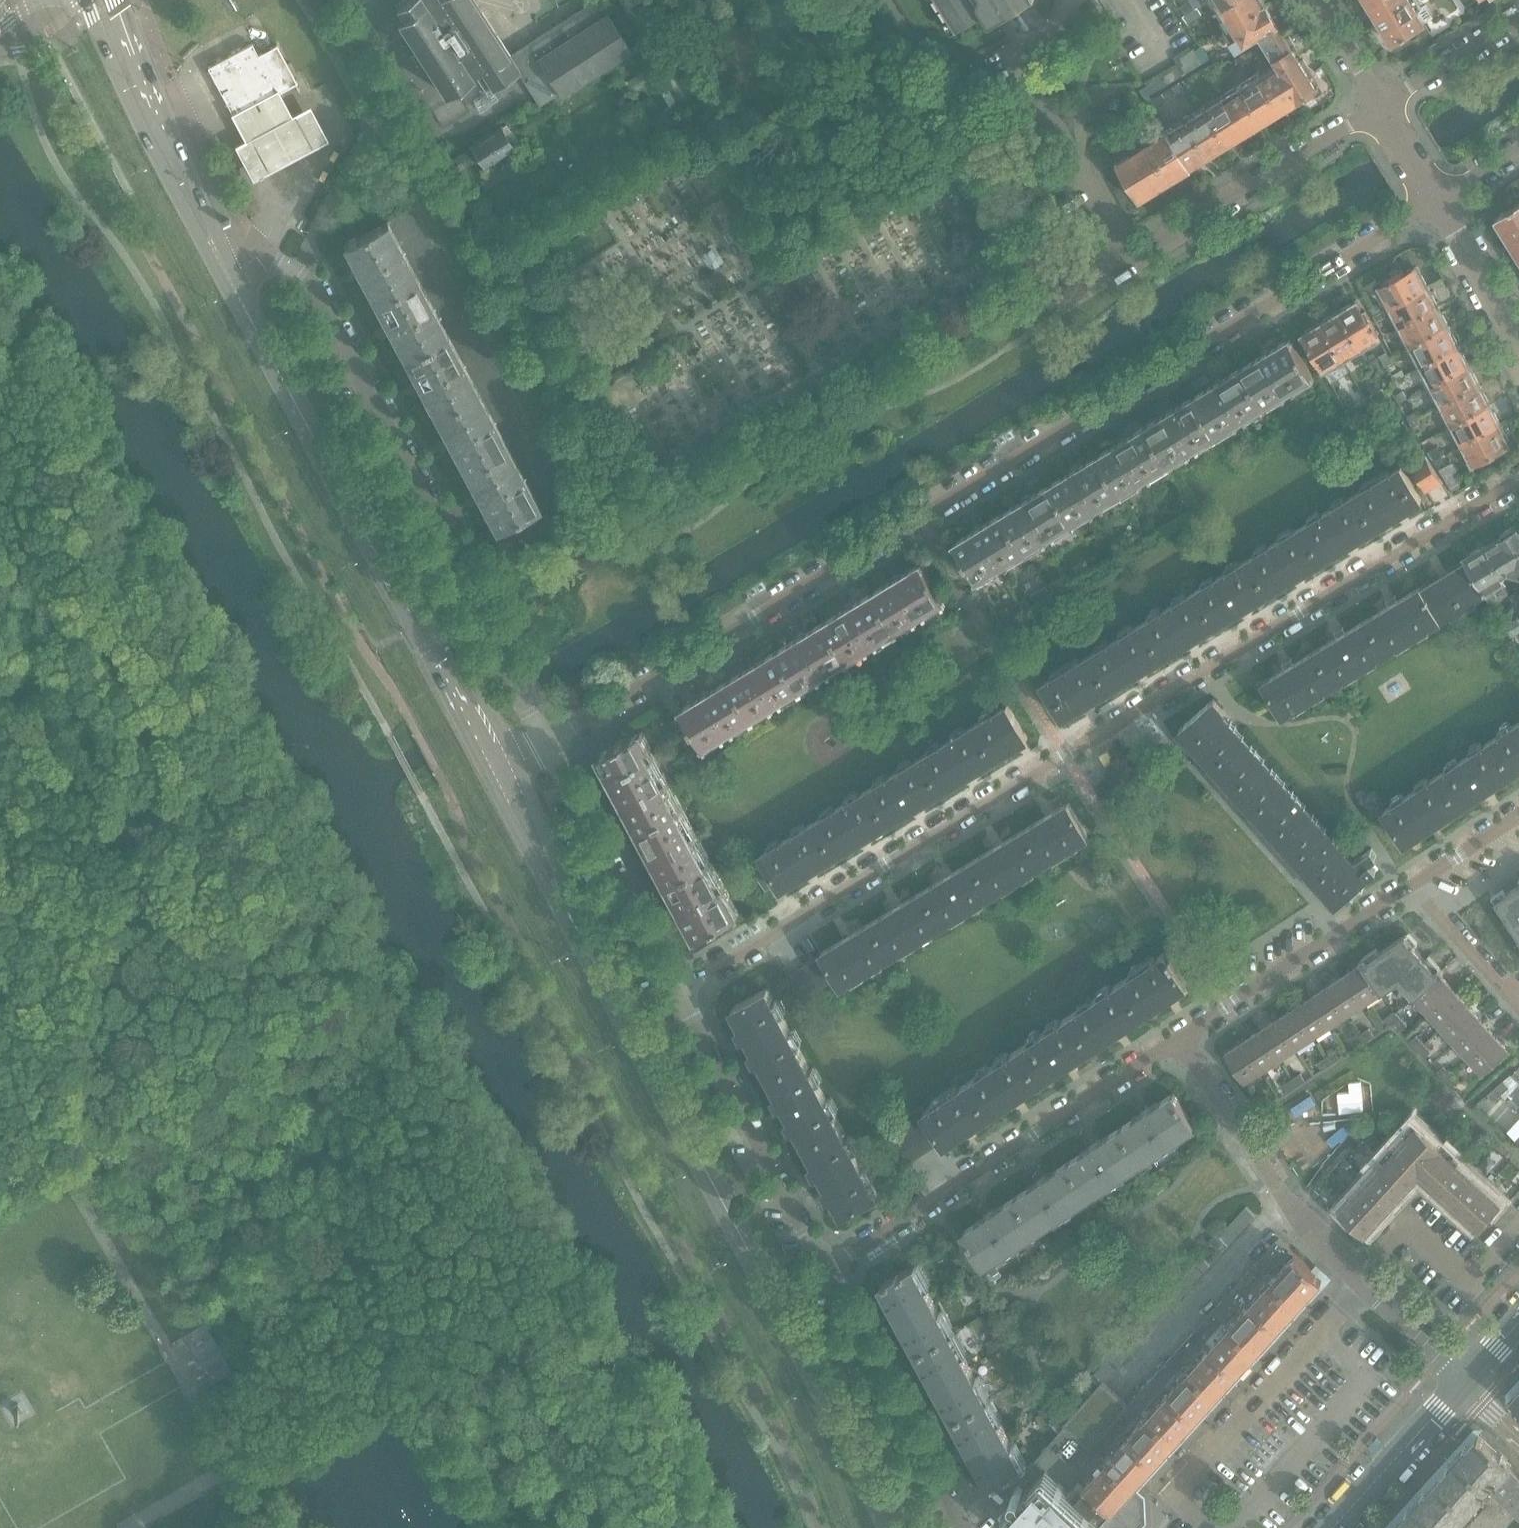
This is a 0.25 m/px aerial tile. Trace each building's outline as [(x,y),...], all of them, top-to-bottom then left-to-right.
[(467,96),(490,80),(493,85),(518,68),(539,103),(547,98),(553,105),(563,99),(561,94),(630,50),(606,13),(604,15),(595,1),(509,55),(474,0),(401,0),(399,1),(400,2),(395,5),(403,16),(397,20),(445,94),(459,84),(467,96)] [(950,19),(944,23),(951,33),(957,30),(985,12),(992,23),(1008,12),(1028,0),(938,0),(950,19)] [(1227,27),(1265,5),(1263,0),(1211,0),(1227,27)] [(1370,7),(1375,15),(1392,43),(1427,22),(1434,18),(1425,4),(1418,8),(1413,0),(1366,0),(1370,7)] [(1190,1),(1180,7),(1185,15),(1195,8),(1190,1)] [(1265,5),(1227,27),(1233,37),(1230,39),(1236,48),(1259,34),(1277,23),(1275,20),(1265,5)] [(1185,15),(1183,16),(1188,24),(1203,16),(1197,7),(1195,8),(1185,15)] [(1259,34),(1264,42),(1278,64),(1279,64),(1301,101),(1313,94),(1312,91),(1317,88),(1306,71),(1309,68),(1303,59),(1300,61),(1291,47),(1294,45),(1289,36),(1286,38),(1277,23),(1259,34)] [(1426,23),(1418,28),(1423,35),(1430,30),(1426,23)] [(252,44),(208,67),(233,114),(232,115),(233,117),(280,92),(297,82),(295,78),(277,44),(273,46),(258,55),(252,44)] [(1194,49),(1193,49),(1198,56),(1202,62),(1209,58),(1200,45),(1194,49)] [(1194,48),(1179,57),(1181,60),(1184,64),(1184,65),(1186,64),(1190,61),(1198,56),(1193,49),(1194,49),(1194,48)] [(1248,51),(1239,56),(1239,57),(1243,64),(1253,59),(1248,52),(1248,51)] [(1198,56),(1194,59),(1198,66),(1203,63),(1202,62),(1198,56)] [(1239,57),(1235,59),(1241,70),(1245,67),(1243,64),(1239,57)] [(1194,59),(1190,61),(1194,68),(1198,66),(1194,59)] [(1216,60),(1205,67),(1208,71),(1219,64),(1216,60)] [(1190,61),(1186,64),(1190,71),(1194,68),(1190,61)] [(1184,64),(1181,66),(1186,73),(1190,71),(1186,64),(1184,65),(1184,64)] [(1278,64),(1224,97),(1246,135),(1258,128),(1257,125),(1260,123),(1284,109),(1287,106),(1289,109),(1301,101),(1279,64),(1278,64)] [(1181,66),(1177,68),(1182,76),(1186,73),(1181,66)] [(1177,68),(1173,70),(1178,78),(1182,76),(1177,68)] [(1173,70),(1169,73),(1173,81),(1178,78),(1173,70)] [(1169,73),(1164,75),(1169,83),(1173,81),(1169,73)] [(1161,77),(1160,78),(1165,86),(1169,83),(1164,75),(1161,77)] [(1160,78),(1156,80),(1161,88),(1165,86),(1160,78)] [(1156,80),(1152,83),(1157,91),(1161,88),(1156,80)] [(1152,83),(1148,85),(1153,93),(1157,91),(1152,83)] [(1179,83),(1171,87),(1178,98),(1186,93),(1179,83)] [(1146,86),(1145,87),(1149,94),(1149,95),(1153,93),(1148,85),(1146,86)] [(678,105),(667,86),(660,89),(671,107),(672,109),(678,105)] [(1145,87),(1138,91),(1146,103),(1147,102),(1148,102),(1152,99),(1149,95),(1149,94),(1145,87)] [(280,92),(233,117),(245,140),(235,145),(253,179),(328,139),(310,106),(292,115),(280,92)] [(1162,93),(1154,97),(1158,103),(1166,99),(1162,93)] [(1224,97),(1168,132),(1191,169),(1204,161),(1202,159),(1206,157),(1229,142),(1233,140),(1234,142),(1246,135),(1224,97)] [(655,129),(676,117),(672,109),(671,107),(649,120),(655,129)] [(506,125),(471,146),(484,166),(513,147),(512,146),(517,143),(506,125)] [(1150,143),(1118,163),(1140,200),(1173,180),(1181,175),(1191,169),(1168,132),(1150,143)] [(1495,218),(1511,243),(1514,247),(1518,256),(1518,203),(1495,218)] [(417,278),(388,223),(387,221),(343,244),(374,302),(418,278),(418,277),(417,278)] [(711,247),(702,253),(708,263),(711,262),(715,268),(719,265),(715,259),(717,258),(711,247)] [(1390,281),(1379,287),(1390,307),(1399,302),(1400,299),(1411,294),(1414,294),(1426,288),(1425,286),(1426,284),(1422,275),(1419,274),(1415,267),(1404,273),(1403,270),(1388,277),(1390,281)] [(374,302),(391,334),(404,358),(448,334),(447,334),(418,279),(418,278),(374,302)] [(1399,302),(1390,307),(1400,326),(1410,321),(1411,319),(1421,313),(1424,314),(1436,307),(1436,306),(1436,303),(1432,295),(1429,294),(1426,288),(1414,294),(1411,294),(1400,299),(1399,302)] [(1351,303),(1338,311),(1346,325),(1349,326),(1355,336),(1355,339),(1359,346),(1378,334),(1373,327),(1375,326),(1365,310),(1363,311),(1357,302),(1353,304),(1351,303)] [(1410,321),(1400,326),(1410,345),(1420,340),(1421,338),(1431,332),(1434,333),(1446,327),(1447,323),(1442,314),(1440,314),(1436,307),(1424,314),(1421,313),(1411,319),(1410,321)] [(1333,314),(1320,322),(1328,336),(1331,337),(1337,347),(1337,350),(1341,357),(1359,346),(1355,339),(1355,336),(1349,326),(1346,325),(1338,311),(1337,311),(1338,313),(1334,315),(1333,314)] [(1315,325),(1301,334),(1322,368),(1341,357),(1337,350),(1337,347),(1331,337),(1328,336),(1320,322),(1319,323),(1320,324),(1316,327),(1315,325)] [(1420,340),(1410,345),(1421,366),(1431,360),(1432,358),(1442,352),(1445,353),(1457,347),(1456,345),(1457,342),(1453,334),(1449,334),(1446,327),(1434,333),(1431,332),(1421,338),(1420,340)] [(404,358),(422,391),(434,414),(478,390),(478,389),(477,390),(448,335),(449,334),(448,334),(404,358)] [(1261,355),(1241,368),(1264,405),(1312,376),(1289,338),(1269,350),(1261,355)] [(1431,360),(1421,366),(1432,385),(1442,380),(1442,377),(1452,372),(1455,373),(1467,366),(1467,365),(1467,362),(1463,354),(1460,353),(1457,347),(1445,353),(1442,352),(1432,358),(1431,360)] [(1387,351),(1380,355),(1386,365),(1392,361),(1387,351)] [(1442,380),(1432,385),(1442,405),(1452,400),(1453,397),(1463,392),(1465,392),(1478,386),(1477,384),(1478,382),(1473,373),(1471,372),(1467,366),(1455,373),(1452,372),(1442,377),(1442,380)] [(1214,384),(1194,396),(1217,434),(1264,405),(1241,368),(1221,380),(1214,384)] [(1476,412),(1488,405),(1487,404),(1488,401),(1484,393),(1481,392),(1478,386),(1465,392),(1463,392),(1453,397),(1452,400),(1442,405),(1453,424),(1463,419),(1463,416),(1473,411),(1476,412)] [(1382,388),(1370,395),(1375,403),(1387,396),(1385,394),(1382,388)] [(478,390),(434,414),(464,471),(509,447),(508,447),(478,391),(478,390)] [(1403,390),(1397,394),(1401,401),(1407,397),(1403,390)] [(1369,394),(1364,398),(1368,404),(1373,401),(1369,394)] [(1166,414),(1146,426),(1168,463),(1217,434),(1194,396),(1173,409),(1166,414)] [(1356,405),(1348,409),(1351,414),(1359,410),(1356,405)] [(1463,419),(1453,424),(1464,444),(1473,439),(1474,436),(1483,431),(1486,432),(1499,425),(1498,424),(1499,421),(1494,413),(1491,412),(1488,405),(1476,412),(1473,411),(1463,416),(1463,419)] [(1415,413),(1408,417),(1410,421),(1418,417),(1415,413)] [(1418,417),(1410,421),(1413,425),(1420,421),(1418,417)] [(1473,439),(1464,444),(1474,463),(1474,464),(1484,459),(1484,460),(1499,452),(1498,451),(1509,445),(1508,443),(1509,440),(1504,432),(1502,431),(1499,425),(1486,432),(1483,431),(1474,436),(1473,439)] [(1117,443),(1098,455),(1121,492),(1168,463),(1146,426),(1125,438),(1117,443)] [(495,528),(539,504),(539,503),(538,503),(508,447),(509,447),(464,471),(495,528)] [(1070,472),(1050,484),(1073,521),(1121,492),(1098,455),(1077,467),(1070,472)] [(1426,457),(1411,465),(1425,490),(1441,481),(1426,457)] [(1452,462),(1440,469),(1452,490),(1460,486),(1452,473),(1457,471),(1452,462)] [(1401,466),(1354,495),(1374,528),(1387,520),(1396,515),(1403,511),(1406,509),(1405,509),(1417,502),(1422,499),(1401,466)] [(1022,501),(1002,513),(1025,551),(1073,521),(1050,484),(1030,496),(1022,501)] [(1354,495),(1301,527),(1321,560),(1334,552),(1345,546),(1351,542),(1362,536),(1362,535),(1374,528),(1354,495)] [(974,530),(954,543),(976,580),(1025,551),(1002,513),(982,525),(974,530)] [(1485,547),(1503,576),(1504,579),(1509,576),(1517,578),(1518,574),(1518,569),(1518,553),(1518,552),(1518,530),(1518,527),(1515,529),(1514,526),(1500,534),(1502,537),(1491,544),(1487,546),(1485,547)] [(1301,527),(1248,559),(1268,592),(1281,584),(1281,585),(1292,578),(1298,574),(1309,568),(1309,567),(1321,560),(1301,527)] [(1467,558),(1464,560),(1465,563),(1482,590),(1483,589),(1485,592),(1489,600),(1496,596),(1493,591),(1503,585),(1504,579),(1503,576),(1485,547),(1484,544),(1483,545),(1471,552),(1473,555),(1471,556),(1467,558)] [(1248,559),(1194,591),(1215,624),(1228,616),(1228,617),(1239,610),(1245,606),(1256,600),(1268,592),(1248,559)] [(892,580),(874,591),(897,629),(943,601),(921,563),(900,575),(892,580)] [(1447,574),(1444,576),(1464,609),(1475,602),(1474,600),(1483,595),(1482,593),(1485,592),(1483,589),(1482,590),(1465,563),(1447,574)] [(1440,578),(1422,589),(1438,616),(1440,619),(1442,618),(1443,619),(1451,614),(1452,616),(1464,609),(1444,576),(1440,578)] [(1390,605),(1367,619),(1387,651),(1440,619),(1438,616),(1422,589),(1420,587),(1396,602),(1390,605)] [(845,609),(826,620),(849,658),(897,629),(874,591),(852,605),(845,609)] [(1194,591),(1141,623),(1162,656),(1175,649),(1185,643),(1192,638),(1203,632),(1215,624),(1194,591)] [(1028,599),(1020,604),(1026,615),(1034,610),(1028,599)] [(1512,603),(1504,612),(1507,617),(1515,608),(1512,603)] [(1006,607),(999,611),(1006,624),(1013,620),(1006,607)] [(1507,625),(1510,629),(1510,630),(1518,625),(1518,621),(1518,618),(1507,625)] [(1338,637),(1315,651),(1335,684),(1387,651),(1367,619),(1344,633),(1338,637)] [(797,638),(778,649),(801,687),(849,658),(826,620),(805,633),(797,638)] [(1141,623),(1088,655),(1108,689),(1122,681),(1132,675),(1139,671),(1150,664),(1149,664),(1162,656),(1141,623)] [(1510,630),(1513,635),(1518,632),(1518,625),(1510,630)] [(749,667),(729,679),(752,717),(775,703),(801,687),(778,649),(775,651),(757,663),(749,667)] [(1286,668),(1263,682),(1283,715),(1335,684),(1315,651),(1292,664),(1286,668)] [(1088,655),(1042,683),(1062,717),(1081,706),(1087,702),(1097,696),(1096,696),(1108,689),(1088,655)] [(702,696),(680,709),(684,716),(697,736),(703,746),(752,717),(729,679),(709,692),(702,696)] [(1214,698),(1179,730),(1190,742),(1192,741),(1195,744),(1197,747),(1212,763),(1238,739),(1219,717),(1225,711),(1223,708),(1224,708),(1218,701),(1217,702),(1214,698)] [(1007,704),(973,725),(993,759),(1007,750),(1007,751),(1018,744),(1024,740),(1028,738),(1007,704)] [(674,721),(673,722),(686,743),(697,736),(684,716),(674,721)] [(1492,740),(1513,771),(1514,773),(1518,770),(1518,725),(1518,723),(1512,727),(1509,722),(1499,729),(1500,730),(1498,731),(1500,734),(1492,740)] [(973,725),(921,757),(940,791),(953,783),(954,783),(964,777),(970,773),(982,766),(981,766),(993,759),(973,725)] [(624,741),(598,754),(610,777),(654,754),(642,731),(624,741)] [(1238,739),(1212,763),(1215,767),(1218,770),(1233,786),(1259,763),(1238,739)] [(1471,753),(1465,757),(1486,789),(1489,787),(1500,780),(1501,782),(1514,773),(1513,771),(1492,740),(1482,746),(1480,742),(1479,744),(1478,743),(1468,749),(1471,753)] [(654,754),(610,777),(622,800),(627,807),(639,830),(682,807),(654,754)] [(921,757),(868,790),(887,823),(900,815),(901,815),(911,809),(918,805),(928,798),(940,791),(921,757)] [(1446,769),(1438,775),(1459,806),(1461,808),(1472,801),(1471,799),(1482,792),(1482,791),(1486,789),(1465,757),(1458,762),(1455,758),(1445,764),(1446,765),(1444,766),(1446,769)] [(1259,763),(1233,786),(1236,790),(1238,792),(1254,810),(1280,786),(1259,763)] [(1417,789),(1411,793),(1432,824),(1435,823),(1435,822),(1436,822),(1446,816),(1447,817),(1461,808),(1459,806),(1438,775),(1429,781),(1427,778),(1425,779),(1424,778),(1415,784),(1417,789)] [(1280,786),(1254,810),(1256,812),(1259,815),(1274,832),(1300,808),(1280,786)] [(868,790),(814,823),(834,855),(847,847),(858,841),(864,837),(875,830),(887,823),(868,790)] [(1393,805),(1383,811),(1384,812),(1404,843),(1408,841),(1409,842),(1419,836),(1418,834),(1428,827),(1429,827),(1432,824),(1411,793),(1404,797),(1402,793),(1392,799),(1393,800),(1391,801),(1393,805)] [(1045,817),(1023,830),(1043,863),(1088,835),(1068,803),(1052,812),(1045,817)] [(682,807),(639,830),(651,852),(655,861),(667,883),(711,860),(682,807)] [(1300,808),(1274,832),(1277,836),(1280,839),(1295,856),(1321,832),(1300,808)] [(775,847),(761,855),(765,862),(775,878),(777,882),(781,888),(785,886),(784,885),(794,879),(794,880),(805,873),(812,869),(822,863),(822,862),(834,855),(814,823),(775,847)] [(995,847),(974,860),(993,893),(1043,863),(1023,830),(1001,843),(995,847)] [(1321,832),(1295,856),(1297,858),(1300,862),(1315,879),(1342,855),(1321,832)] [(1342,855),(1315,879),(1318,881),(1320,884),(1337,903),(1351,889),(1359,882),(1367,875),(1368,874),(1370,875),(1378,868),(1372,860),(1377,856),(1370,848),(1350,864),(1342,855)] [(711,860),(667,883),(679,906),(684,914),(696,937),(739,913),(711,860)] [(945,877),(923,891),(942,924),(993,893),(974,860),(951,873),(945,877)] [(765,862),(754,869),(766,888),(768,888),(775,883),(777,882),(775,878),(765,862)] [(1492,896),(1495,901),(1518,937),(1518,885),(1507,893),(1503,888),(1492,896)] [(894,908),(873,921),(892,954),(942,924),(923,891),(901,904),(894,908)] [(843,939),(821,952),(824,956),(836,976),(841,985),(892,954),(873,921),(851,934),(843,939)] [(1365,956),(1359,960),(1362,964),(1381,993),(1398,982),(1413,998),(1443,971),(1439,967),(1440,966),(1430,955),(1426,959),(1425,958),(1414,946),(1418,942),(1411,934),(1407,937),(1405,935),(1380,951),(1377,947),(1364,955),(1365,956)] [(1166,951),(1122,981),(1143,1012),(1165,998),(1171,994),(1187,983),(1174,964),(1177,962),(1172,954),(1169,956),(1166,951)] [(824,956),(813,963),(825,983),(836,976),(824,956)] [(813,963),(802,969),(815,990),(825,983),(813,963)] [(1362,964),(1345,975),(1364,1004),(1381,993),(1362,964)] [(802,969),(791,976),(805,996),(815,990),(802,969)] [(1443,971),(1413,998),(1427,1013),(1453,990),(1441,975),(1444,972),(1443,971)] [(1345,975),(1328,986),(1347,1015),(1364,1004),(1345,975)] [(1122,981),(1071,1014),(1092,1046),(1113,1032),(1120,1028),(1143,1012),(1122,981)] [(1328,986),(1311,997),(1330,1026),(1347,1015),(1328,986)] [(767,987),(733,1006),(750,1038),(753,1044),(770,1075),(775,1072),(804,1056),(775,1002),(767,987)] [(1453,990),(1427,1013),(1441,1028),(1467,1005),(1453,990)] [(1311,997),(1294,1008),(1313,1038),(1330,1026),(1311,997)] [(1467,1005),(1441,1028),(1454,1043),(1481,1020),(1467,1005)] [(1294,1008),(1277,1020),(1296,1049),(1313,1038),(1294,1008)] [(1395,1012),(1385,1018),(1390,1025),(1393,1023),(1401,1018),(1395,1012)] [(1071,1014),(1020,1047),(1041,1079),(1062,1065),(1069,1061),(1092,1046),(1071,1014)] [(1401,1018),(1393,1023),(1401,1031),(1407,1025),(1401,1018)] [(1277,1020),(1260,1031),(1279,1060),(1296,1049),(1277,1020)] [(1481,1020),(1454,1043),(1468,1058),(1494,1035),(1481,1020)] [(1369,1029),(1360,1035),(1365,1042),(1374,1036),(1369,1029)] [(1260,1031),(1243,1042),(1262,1071),(1279,1060),(1260,1031)] [(1360,1035),(1351,1041),(1356,1048),(1365,1042),(1360,1035)] [(1494,1035),(1468,1058),(1482,1074),(1508,1051),(1494,1035)] [(1417,1036),(1410,1042),(1417,1050),(1424,1044),(1417,1036)] [(1243,1042),(1225,1054),(1244,1083),(1262,1071),(1243,1042)] [(1424,1044),(1417,1050),(1424,1057),(1431,1052),(1424,1044)] [(1020,1047),(969,1080),(990,1113),(1012,1098),(1018,1094),(1041,1079),(1020,1047)] [(1335,1051),(1326,1057),(1331,1064),(1340,1059),(1335,1051)] [(775,1072),(770,1075),(775,1085),(786,1105),(789,1112),(806,1143),(840,1124),(804,1056),(775,1072)] [(1326,1057),(1317,1063),(1322,1070),(1331,1064),(1326,1057)] [(1444,1066),(1437,1072),(1444,1080),(1451,1074),(1444,1066)] [(1301,1073),(1292,1079),(1297,1087),(1306,1081),(1301,1073)] [(1451,1074),(1444,1080),(1451,1088),(1458,1082),(1451,1074)] [(1292,1079),(1283,1085),(1288,1093),(1297,1087),(1292,1079)] [(924,1110),(923,1110),(929,1119),(942,1139),(945,1143),(960,1132),(968,1128),(990,1113),(969,1080),(924,1110)] [(1503,1081),(1495,1088),(1501,1095),(1509,1088),(1503,1081)] [(1495,1088),(1487,1095),(1493,1102),(1501,1095),(1495,1088)] [(1174,1093),(1144,1112),(1121,1127),(1142,1159),(1194,1124),(1174,1093)] [(1266,1096),(1257,1102),(1262,1110),(1272,1103),(1266,1096)] [(922,1107),(883,1132),(890,1144),(900,1137),(910,1131),(919,1125),(929,1119),(923,1110),(924,1110),(922,1107)] [(929,1119),(919,1125),(933,1145),(942,1139),(929,1119)] [(1381,1155),(1382,1156),(1377,1161),(1377,1160),(1336,1205),(1340,1209),(1365,1233),(1366,1232),(1369,1236),(1420,1180),(1475,1230),(1478,1226),(1479,1227),(1502,1201),(1506,1196),(1461,1155),(1460,1156),(1455,1152),(1456,1151),(1444,1140),(1440,1144),(1413,1119),(1404,1129),(1408,1134),(1396,1148),(1391,1144),(1381,1155)] [(840,1124),(806,1143),(843,1212),(877,1193),(840,1124)] [(919,1125),(910,1131),(923,1151),(933,1145),(919,1125)] [(1121,1127),(1092,1147),(1069,1162),(1089,1193),(1142,1159),(1121,1127)] [(923,1151),(910,1131),(900,1137),(913,1158),(923,1151)] [(913,1158),(900,1137),(890,1144),(903,1165),(913,1158)] [(1069,1162),(1040,1181),(1017,1196),(1037,1227),(1089,1193),(1069,1162)] [(1342,1177),(1350,1168),(1343,1162),(1335,1171),(1342,1177)] [(1318,1186),(1312,1193),(1317,1198),(1323,1190),(1318,1186)] [(1017,1196),(964,1231),(984,1261),(1037,1227),(1017,1196)] [(1242,1211),(1251,1219),(1255,1214),(1256,1215),(1256,1214),(1246,1206),(1242,1211)] [(1251,1219),(1242,1211),(1237,1216),(1246,1224),(1251,1219)] [(1246,1224),(1237,1216),(1233,1221),(1242,1229),(1246,1224)] [(1242,1229),(1233,1221),(1228,1226),(1237,1234),(1242,1229)] [(1237,1234),(1228,1226),(1224,1231),(1233,1239),(1237,1234)] [(1233,1239),(1224,1231),(1219,1236),(1228,1245),(1228,1244),(1233,1239)] [(1218,1249),(1223,1243),(1214,1235),(1209,1242),(1218,1249)] [(1323,1278),(1293,1251),(1278,1238),(1236,1285),(1280,1325),(1323,1278)] [(1196,1261),(1205,1269),(1210,1264),(1201,1256),(1196,1261)] [(1205,1269),(1196,1261),(1192,1266),(1201,1274),(1205,1269)] [(881,1283),(902,1321),(918,1351),(951,1333),(915,1265),(881,1283)] [(1201,1274),(1192,1266),(1188,1271),(1196,1279),(1201,1274)] [(996,1267),(991,1271),(993,1275),(997,1280),(1002,1276),(999,1271),(996,1267)] [(1196,1279),(1188,1271),(1183,1276),(1192,1284),(1196,1279)] [(1192,1284),(1183,1276),(1179,1281),(1187,1289),(1192,1284)] [(1187,1289),(1179,1281),(1174,1286),(1183,1294),(1187,1289)] [(1236,1285),(1194,1331),(1238,1371),(1280,1325),(1236,1285)] [(1183,1294),(1174,1286),(1170,1290),(1179,1299),(1183,1294)] [(1179,1299),(1170,1290),(1165,1295),(1174,1303),(1179,1299)] [(1174,1303),(1165,1295),(1161,1300),(1170,1308),(1174,1303)] [(1170,1308),(1161,1300),(1156,1305),(1165,1313),(1170,1308)] [(1165,1313),(1156,1305),(1152,1310),(1161,1318),(1165,1313)] [(1161,1318),(1152,1310),(1148,1315),(1156,1323),(1161,1318)] [(1156,1323),(1148,1315),(1143,1320),(1152,1328),(1156,1323)] [(1152,1328),(1143,1320),(1139,1325),(1148,1333),(1152,1328)] [(1148,1333),(1139,1325),(1134,1330),(1143,1338),(1148,1333)] [(1143,1338),(1134,1330),(1130,1335),(1139,1343),(1143,1338)] [(1194,1331),(1174,1353),(1152,1377),(1196,1417),(1238,1371),(1194,1331)] [(918,1351),(938,1388),(954,1417),(987,1399),(951,1333),(918,1351)] [(1139,1343),(1130,1335),(1125,1339),(1134,1347),(1139,1343)] [(997,1337),(986,1343),(992,1353),(1002,1348),(997,1337)] [(1134,1347),(1125,1339),(1121,1344),(1130,1352),(1134,1347)] [(1130,1352),(1121,1344),(1116,1349),(1125,1357),(1130,1352)] [(1125,1357),(1116,1349),(1112,1354),(1121,1362),(1125,1357)] [(1121,1362),(1112,1354),(1108,1359),(1116,1367),(1121,1362)] [(1116,1367),(1108,1359),(1103,1364),(1112,1372),(1116,1367)] [(1112,1372),(1103,1364),(1099,1369),(1108,1377),(1112,1372)] [(1094,1374),(1103,1382),(1108,1377),(1099,1369),(1094,1374)] [(1103,1382),(1094,1374),(1090,1379),(1098,1387),(1103,1382)] [(1128,1404),(1110,1424),(1154,1464),(1196,1417),(1152,1377),(1128,1404)] [(1085,1384),(1094,1392),(1098,1387),(1090,1379),(1085,1384)] [(1128,1404),(1106,1385),(1103,1382),(1098,1387),(1094,1392),(1090,1397),(1085,1402),(1081,1406),(1076,1411),(1072,1416),(1068,1421),(1066,1423),(1090,1445),(1110,1424),(1128,1404)] [(1081,1389),(1090,1397),(1094,1392),(1085,1384),(1081,1389)] [(1076,1393),(1085,1402),(1090,1397),(1081,1389),(1076,1393)] [(1072,1398),(1081,1406),(1085,1402),(1076,1393),(1072,1398)] [(1067,1403),(1076,1411),(1081,1406),(1072,1398),(1067,1403)] [(954,1417),(974,1455),(990,1485),(992,1484),(1023,1465),(987,1399),(954,1417)] [(1063,1408),(1072,1416),(1076,1411),(1067,1403),(1063,1408)] [(1059,1413),(1068,1421),(1072,1416),(1063,1408),(1059,1413)] [(1054,1418),(1063,1426),(1066,1423),(1068,1421),(1059,1413),(1054,1418)] [(1063,1426),(1054,1418),(1050,1423),(1059,1431),(1063,1426)] [(1023,1465),(992,1484),(990,1485),(1015,1507),(1007,1515),(1007,1514),(1006,1516),(1019,1527),(1135,1527),(1141,1521),(1140,1499),(1130,1490),(1154,1464),(1110,1424),(1090,1445),(1066,1423),(1063,1426),(1059,1431),(1053,1438),(1034,1459),(1023,1465)] [(1518,1511),(1518,1472),(1510,1464),(1511,1463),(1479,1433),(1437,1479),(1490,1527),(1503,1527),(1514,1515),(1486,1489),(1491,1485),(1518,1510),(1518,1511)] [(1411,1507),(1396,1524),(1400,1527),(1490,1527),(1437,1479),(1411,1507)]
